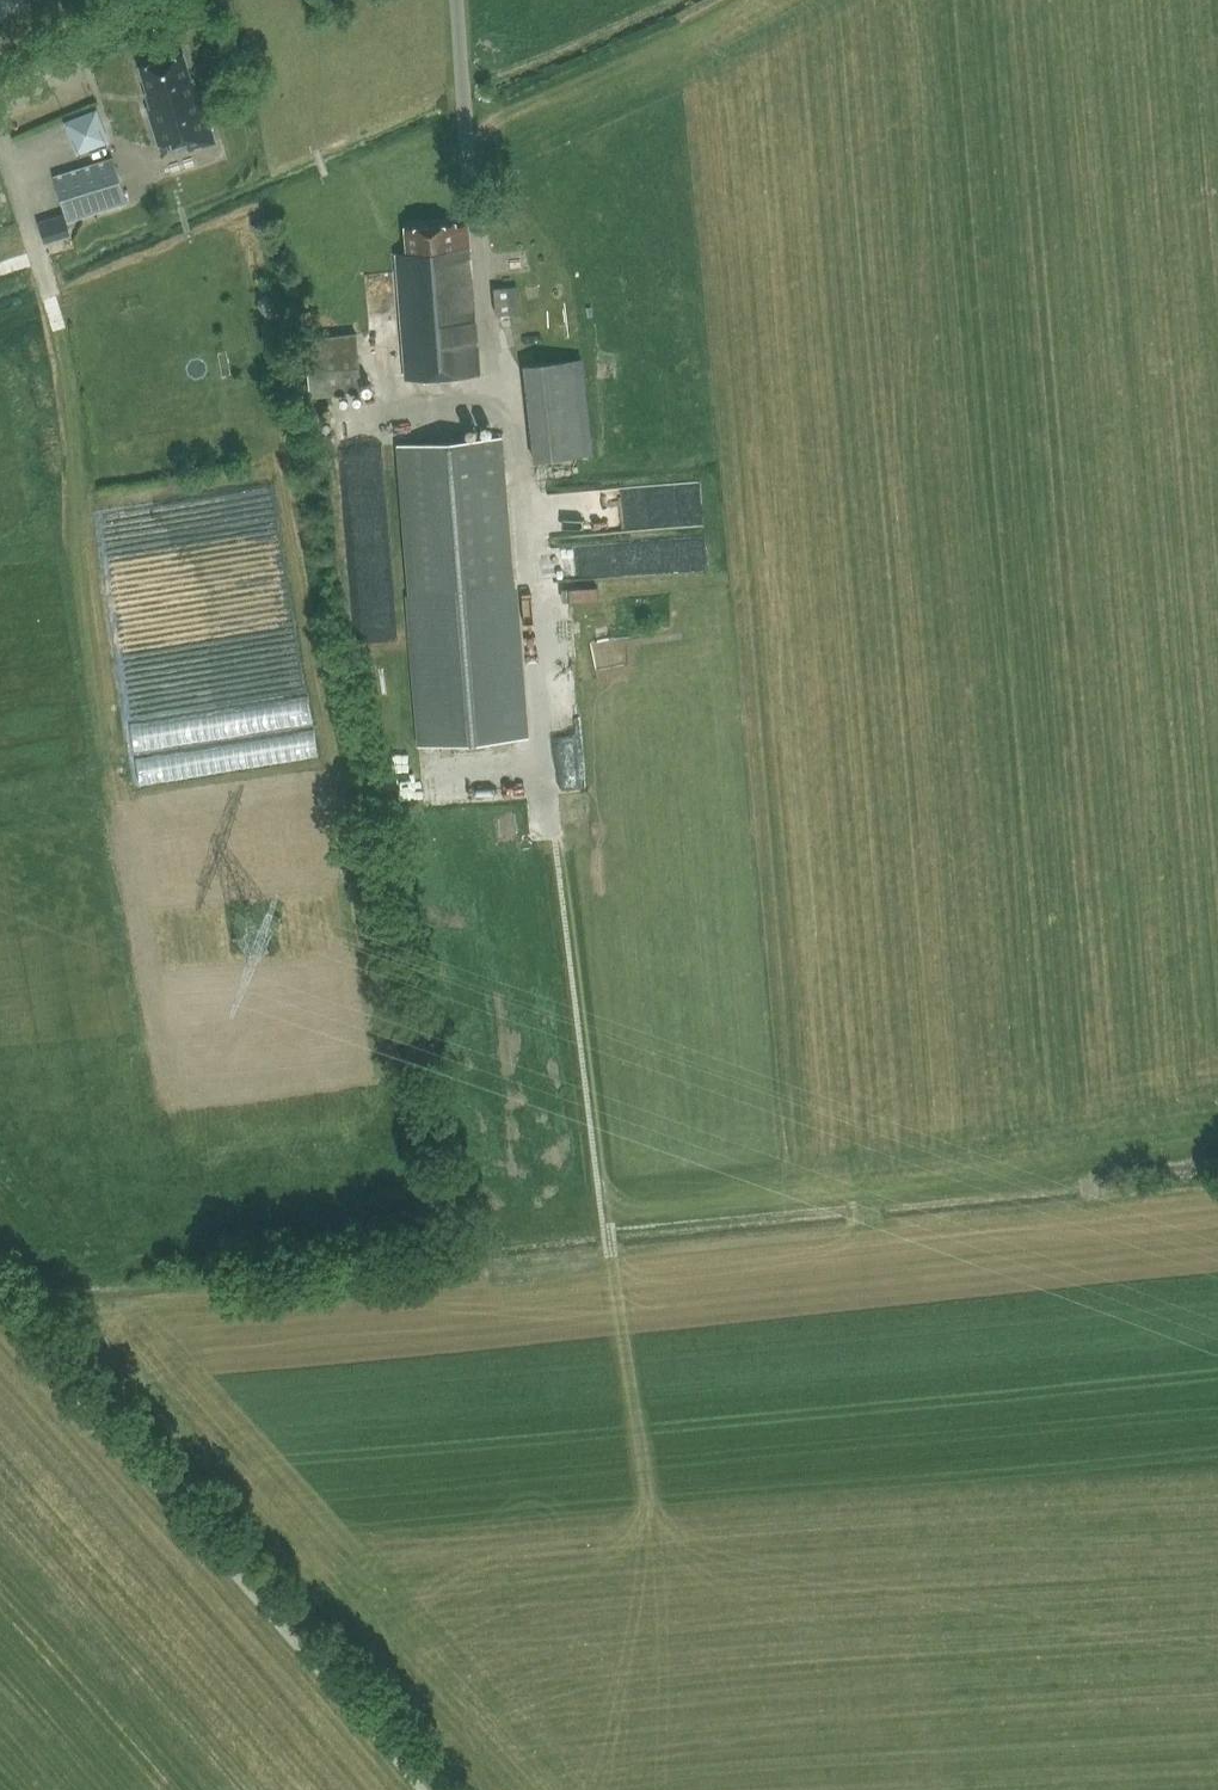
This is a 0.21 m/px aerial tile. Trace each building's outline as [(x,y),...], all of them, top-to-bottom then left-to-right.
[(183,55),(141,67),(149,94),(153,92),(158,106),(153,107),(164,143),(186,136),(190,149),(214,142),(199,93),(190,96),(186,82),(191,81),(183,55)] [(94,107),(62,120),(76,153),(108,140),(94,107)] [(113,158),(54,177),(68,222),(128,203),(113,158)] [(62,213),(36,221),(42,241),(68,233),(62,213)] [(456,225),(405,229),(407,255),(396,255),(407,380),(478,375),(468,251),(470,251),(468,227),(456,228),(456,225)] [(519,314),(519,287),(495,288),(496,315),(519,314)] [(370,314),(372,334),(370,334),(371,349),(391,347),(388,313),(370,314)] [(362,395),(357,334),(305,339),(310,398),(362,395)] [(525,366),(535,461),(592,455),(582,360),(525,366)] [(369,434),(345,435),(349,539),(373,538),(369,434)] [(398,445),(409,597),(421,746),(525,737),(502,437),(398,445)] [(610,504),(582,503),(582,519),(610,520),(610,504)] [(567,569),(691,562),(689,528),(548,536),(549,554),(579,552),(580,564),(567,565),(567,569)]
